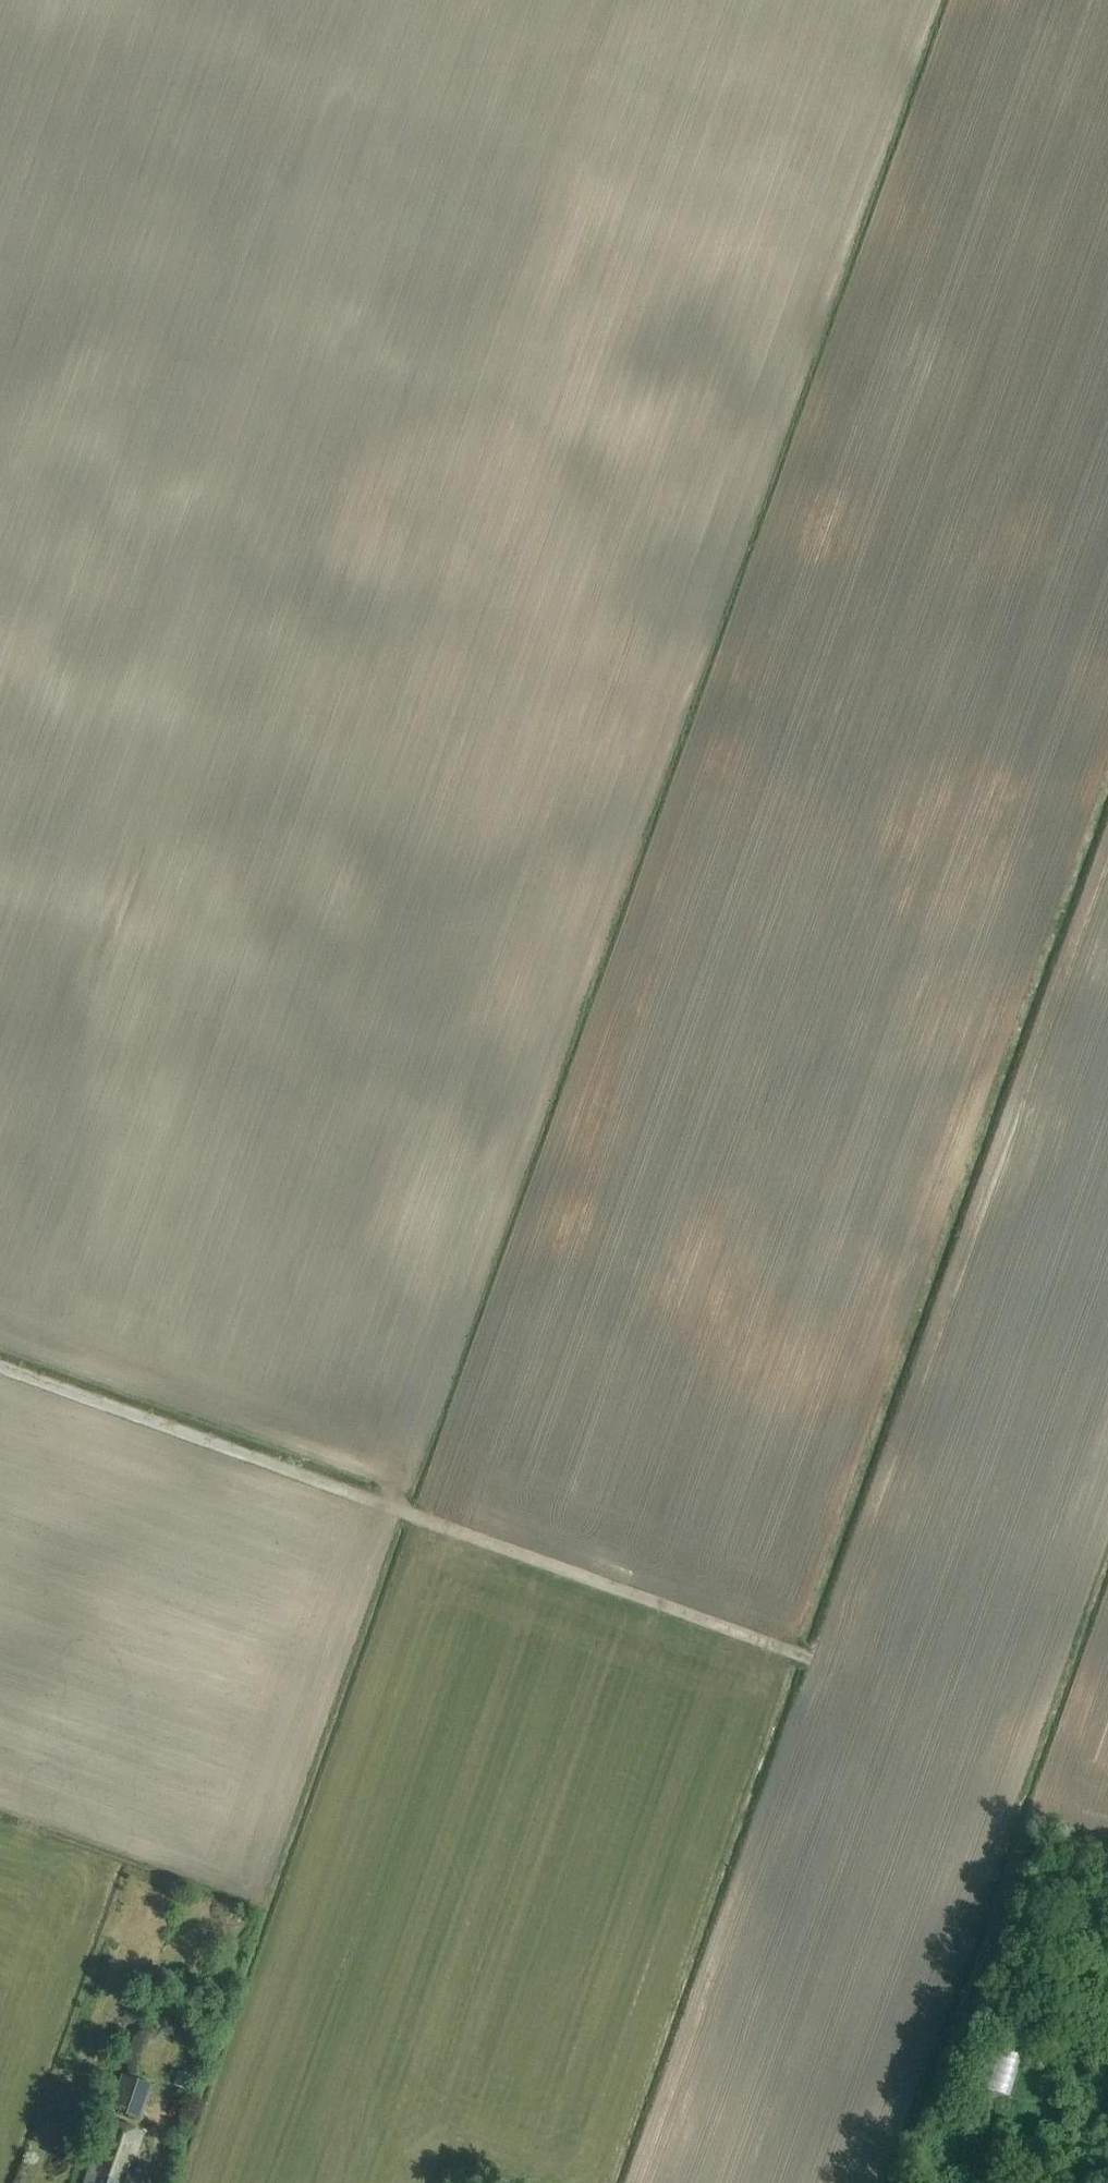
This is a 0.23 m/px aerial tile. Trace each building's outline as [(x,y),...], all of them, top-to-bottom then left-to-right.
[(988,2089),(1016,2094),(1023,2050),(995,2045),(988,2089)] [(139,2119),(151,2086),(121,2075),(109,2108),(139,2119)] [(142,2134),(110,2123),(96,2162),(91,2160),(84,2182),(130,2182),(133,2175),(129,2174),(142,2134)] [(146,2179),(149,2168),(137,2164),(134,2175),(146,2179)]
